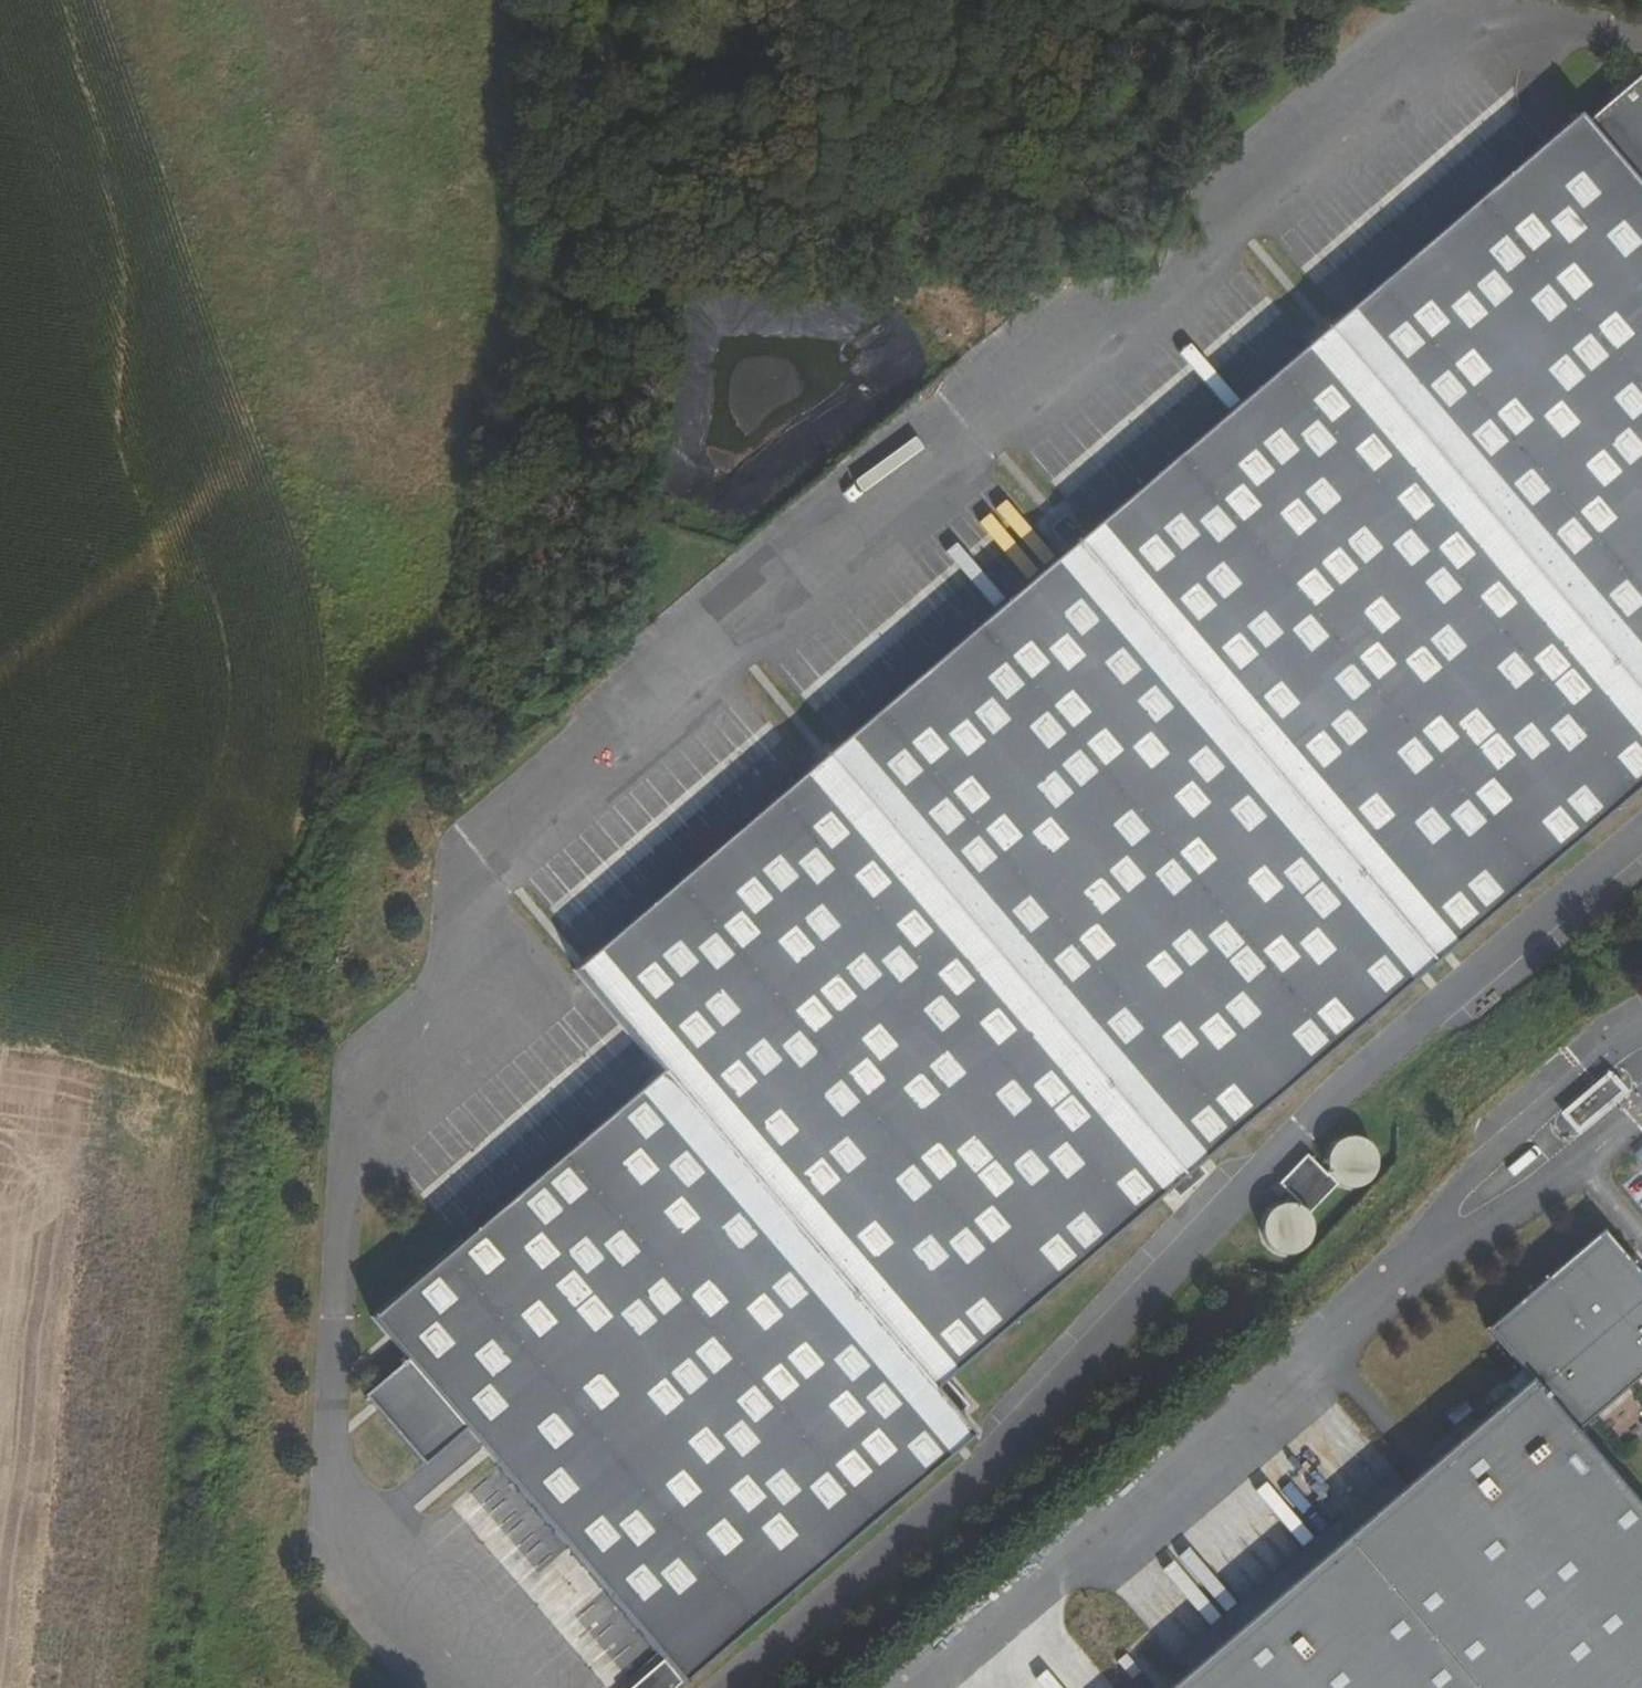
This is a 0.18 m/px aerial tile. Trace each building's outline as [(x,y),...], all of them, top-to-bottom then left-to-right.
[(1641,781),(1641,79),(1637,73),(1582,120),(1575,112),(1082,532),(1063,510),(1045,526),(1064,548),(570,968),(656,1070),(368,1315),(404,1357),(361,1394),(421,1464),(463,1428),(660,1658),(626,1687),(670,1687),(680,1680),(680,1681),(971,1432),(955,1413),(966,1404),(942,1377),(1166,1186),(1175,1197),(1204,1172),(1195,1162),(1641,781)] [(907,637),(916,651),(961,623),(953,609),(907,637)] [(1609,1072),(1564,1110),(1577,1125),(1621,1087),(1609,1072)] [(1355,1185),(1362,1183),(1367,1179),(1371,1174),(1374,1168),(1375,1162),(1375,1155),(1372,1149),(1369,1144),(1364,1139),(1358,1136),(1351,1135),(1345,1136),(1338,1138),(1333,1141),(1328,1146),(1325,1152),(1324,1159),(1325,1165),(1327,1172),(1327,1173),(1328,1174),(1329,1176),(1330,1177),(1331,1178),(1333,1180),(1334,1181),(1335,1182),(1336,1182),(1342,1185),(1349,1186),(1355,1185)] [(1276,1182),(1297,1202),(1296,1204),(1298,1205),(1303,1209),(1307,1213),(1336,1182),(1335,1182),(1334,1181),(1333,1180),(1331,1178),(1330,1177),(1329,1176),(1328,1174),(1327,1173),(1327,1172),(1325,1173),(1304,1153),(1276,1182)] [(1295,1251),(1300,1249),(1304,1245),(1307,1240),(1310,1235),(1311,1230),(1311,1224),(1309,1218),(1307,1213),(1303,1209),(1298,1205),(1296,1204),(1287,1202),(1282,1202),(1276,1204),(1271,1206),(1267,1210),(1263,1215),(1261,1220),(1260,1225),(1260,1231),(1262,1237),(1264,1242),(1268,1246),(1273,1249),(1278,1252),(1283,1253),(1289,1253),(1295,1251)] [(1573,1428),(1641,1369),(1641,1273),(1601,1225),(1485,1324),(1521,1367),(1528,1375),(1514,1387),(1160,1687),(1641,1687),(1641,1508),(1573,1428)] [(1514,1387),(1528,1375),(1521,1367),(1507,1379),(1514,1387)] [(1464,1397),(1446,1412),(1454,1421),(1471,1406),(1464,1397)] [(1131,1675),(1140,1667),(1125,1649),(1115,1657),(1131,1675)] [(596,1660),(580,1668),(572,1654),(547,1667),(558,1687),(613,1687),(622,1683),(607,1654),(596,1660)]
